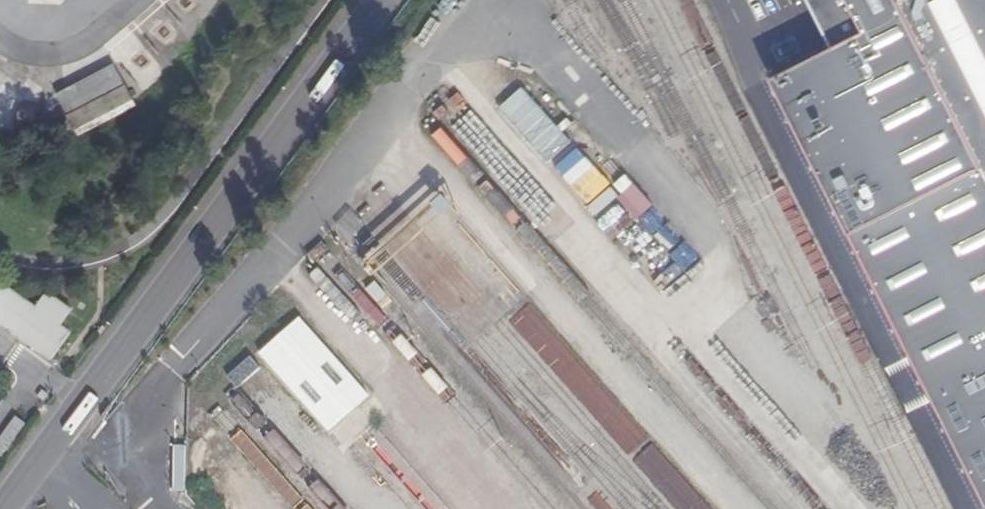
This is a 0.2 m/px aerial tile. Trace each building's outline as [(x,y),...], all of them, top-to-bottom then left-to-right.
[(835,48),(773,78),(984,508),(984,0),(811,0),(835,48)] [(117,63),(56,95),(78,136),(138,105),(117,63)] [(510,111),(540,148),(564,129),(534,92),(510,111)] [(51,359),(71,331),(0,282),(0,324),(51,359)] [(301,318),(260,357),(332,433),(373,394),(301,318)] [(253,360),(229,374),(237,387),(261,373),(253,360)] [(637,460),(677,508),(697,508),(704,504),(656,445),(637,460)]
